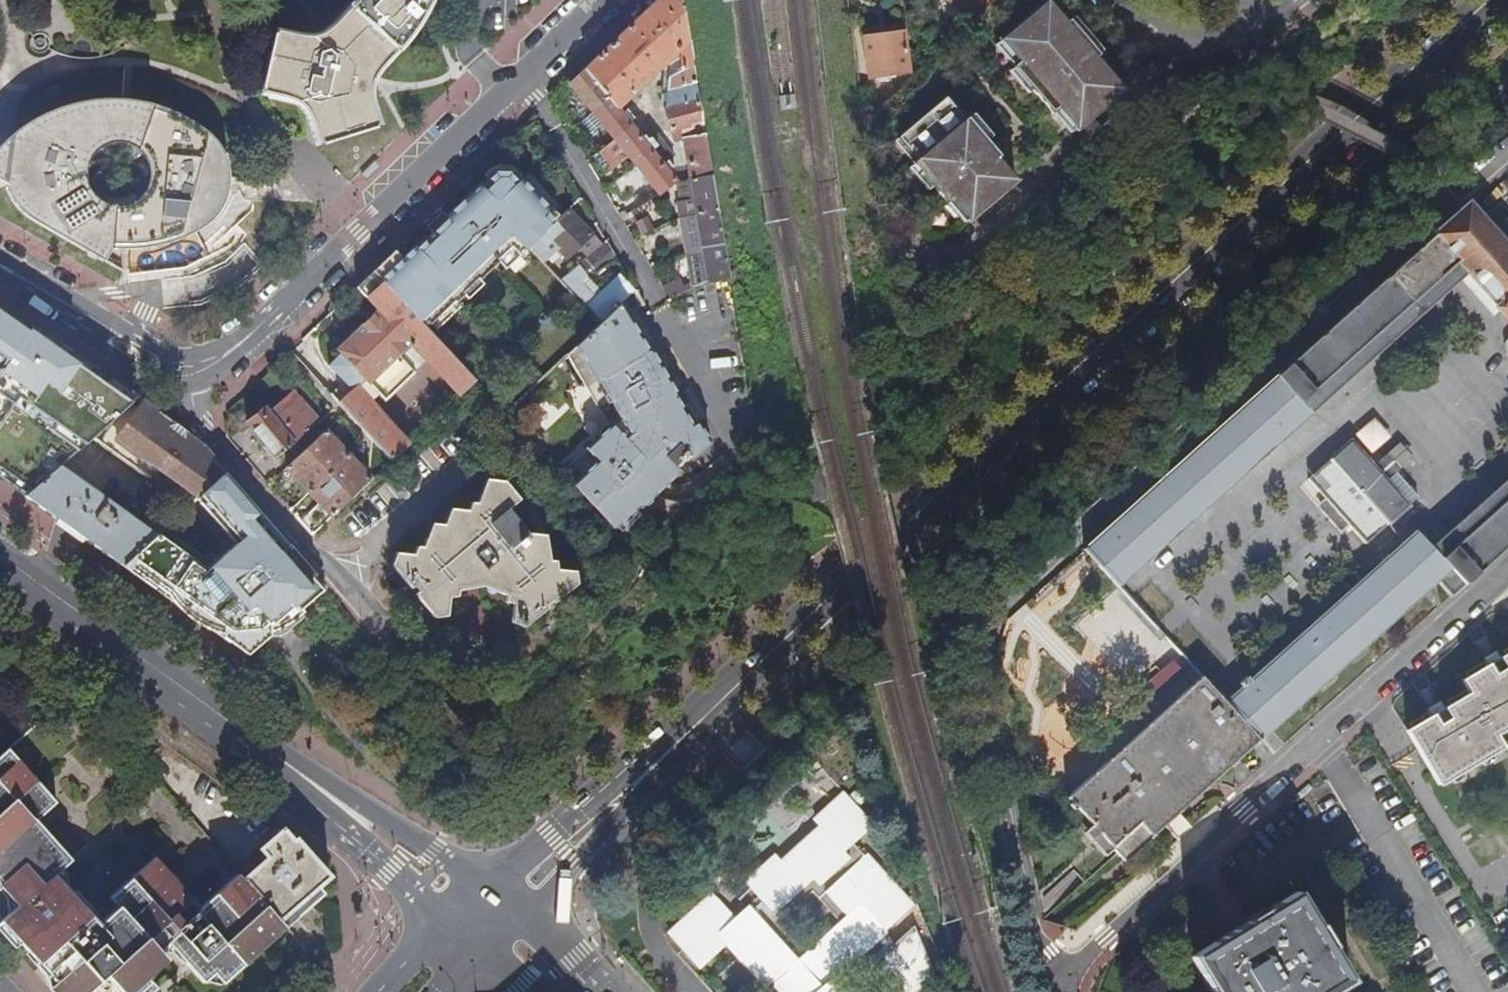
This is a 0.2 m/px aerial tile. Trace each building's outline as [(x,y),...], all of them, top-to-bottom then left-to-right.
[(380,129),(374,109),(371,99),(370,90),(371,82),(375,75),(380,68),(393,55),(407,40),(416,30),(422,21),(429,9),(434,0),(360,0),(359,1),(350,12),(342,19),(335,25),(326,30),(317,34),(307,37),(299,37),(288,36),(278,33),(266,93),(283,96),(293,99),(303,103),(308,107),(313,115),(316,123),(319,132),(320,144),(380,129)] [(711,177),(701,126),(691,67),(680,0),(660,0),(631,28),(571,85),(594,114),(603,126),(639,171),(659,196),(675,183),(667,172),(671,169),(668,165),(674,160),(656,137),(645,146),(629,125),(633,121),(628,115),(623,118),(618,111),(621,108),(620,106),(661,68),(667,73),(675,66),(680,72),(668,79),(665,109),(669,132),(681,130),(690,180),(711,177)] [(992,0),(968,0),(984,9),(992,0)] [(1048,3),(1001,43),(1013,58),(1017,56),(1022,62),(1014,70),(1025,83),(1028,81),(1034,88),(1032,91),(1051,114),(1059,106),(1065,113),(1063,116),(1076,131),(1123,92),(1112,79),(1110,81),(1094,62),(1099,57),(1070,22),(1064,27),(1056,18),(1059,15),(1048,3)] [(870,80),(911,74),(905,34),(864,40),(870,80)] [(6,140),(0,147),(0,185),(5,188),(6,190),(9,197),(13,205),(18,211),(25,217),(31,221),(53,233),(84,251),(104,263),(111,250),(124,251),(143,249),(162,245),(180,240),(191,235),(201,228),(214,218),(220,212),(223,207),(226,200),(228,190),(229,184),(229,177),(228,173),(226,162),(223,154),(219,147),(214,140),(208,134),(198,126),(190,120),(180,115),(172,111),(155,105),(142,101),(133,100),(121,98),(107,99),(89,100),(77,103),(62,108),(48,113),(37,118),(26,125),(14,133),(9,138),(6,140)] [(912,154),(915,151),(922,159),(914,165),(946,203),(953,197),(959,204),(956,207),(969,222),(1015,183),(1005,170),(1002,172),(981,147),(986,142),(967,120),(962,124),(954,115),(956,113),(946,101),(900,140),(912,154)] [(603,126),(594,114),(580,126),(588,138),(603,126)] [(675,183),(680,182),(674,167),(671,169),(667,172),(675,183)] [(527,252),(530,249),(557,223),(548,214),(551,211),(523,181),(520,183),(511,173),(500,172),(484,187),(481,185),(473,194),(527,252)] [(229,184),(228,190),(264,193),(266,181),(229,177),(229,184)] [(705,283),(728,278),(720,234),(718,225),(711,177),(690,180),(693,199),(677,203),(680,219),(692,283),(693,289),(705,283)] [(521,257),(527,252),(473,194),(446,219),(448,221),(419,248),(417,246),(405,258),(396,266),(389,259),(374,273),(426,329),(456,301),(457,303),(466,294),(465,292),(479,279),(480,281),(501,261),(499,259),(512,247),(521,257)] [(1469,206),(1265,387),(1299,425),(1312,414),(1306,408),(1463,266),(1500,307),(1498,309),(1507,320),(1507,249),(1469,206)] [(530,249),(543,263),(558,249),(568,259),(583,245),(590,238),(592,236),(569,212),(557,223),(530,249)] [(640,235),(655,230),(649,212),(635,217),(640,235)] [(628,215),(622,219),(625,224),(631,220),(628,215)] [(590,238),(583,245),(586,249),(594,242),(590,238)] [(598,274),(617,259),(608,244),(588,260),(598,274)] [(405,258),(397,251),(389,259),(396,266),(405,258)] [(596,297),(592,293),(585,284),(594,276),(583,263),(562,281),(598,320),(632,290),(620,277),(603,291),(596,297)] [(454,403),(476,382),(426,329),(374,273),(357,290),(378,312),(336,351),(340,356),(329,367),(351,391),(338,404),(390,462),(407,446),(412,442),(386,414),(382,417),(376,411),(365,398),(373,390),(385,402),(414,374),(411,370),(416,365),(428,372),(428,374),(428,375),(454,403)] [(663,288),(671,300),(693,289),(692,283),(688,285),(684,278),(663,288)] [(598,287),(592,293),(596,297),(603,291),(598,287)] [(610,527),(612,530),(637,506),(639,508),(652,496),(647,491),(686,456),(690,461),(706,446),(694,425),(698,422),(687,405),(681,408),(674,397),(676,395),(658,365),(656,366),(621,305),(600,325),(567,356),(592,398),(608,428),(570,463),(560,472),(594,509),(610,526),(610,527)] [(130,403),(0,321),(0,478),(25,496),(60,466),(130,403)] [(1097,564),(1118,586),(1299,425),(1265,387),(1083,549),(1090,557),(1097,564)] [(376,411),(385,402),(373,390),(365,398),(376,411)] [(250,426),(276,457),(319,423),(309,409),(311,407),(299,394),(272,417),(268,412),(250,426)] [(180,428),(143,401),(136,411),(160,426),(166,430),(169,428),(176,433),(173,438),(208,465),(214,456),(202,443),(180,428)] [(160,426),(136,411),(117,437),(160,470),(199,498),(223,477),(208,465),(173,438),(176,433),(169,428),(166,430),(160,426)] [(287,468),(318,501),(332,516),(370,480),(325,433),(287,468)] [(1353,443),(1331,461),(1388,525),(1410,508),(1388,483),(1400,472),(1387,458),(1375,468),(1353,443)] [(1364,544),(1388,525),(1331,461),(1307,481),(1328,504),(1320,511),(1334,528),(1343,520),(1364,544)] [(121,566),(140,550),(156,535),(60,466),(25,496),(73,531),(121,566)] [(121,566),(247,656),(249,655),(270,637),(287,622),(323,591),(273,532),(223,477),(199,498),(156,535),(140,550),(121,566)] [(499,592),(504,594),(508,595),(507,601),(516,605),(516,617),(531,624),(561,599),(575,586),(577,573),(562,571),(557,566),(558,563),(554,562),(550,559),(550,554),(548,554),(542,553),(543,537),(527,535),(509,512),(520,502),(506,483),(492,481),(487,497),(481,496),(479,505),(473,503),(470,512),(457,510),(453,526),(439,525),(434,541),(427,540),(425,547),(418,547),(415,556),(401,553),(396,569),(433,615),(449,611),(451,598),(458,598),(461,591),(464,591),(468,590),(469,583),(486,581),(500,587),(499,592)] [(1438,556),(1418,533),(1404,542),(1436,580),(1453,596),(1507,547),(1507,494),(1438,556)] [(318,501),(299,520),(312,535),(324,524),(332,516),(318,501)] [(1225,702),(1259,740),(1436,580),(1404,542),(1248,681),(1245,678),(1237,684),(1241,688),(1225,702)] [(1092,569),(1097,564),(1090,557),(1085,561),(1092,569)] [(1194,669),(1168,641),(1152,655),(1177,684),(1194,669)] [(1487,658),(1490,664),(1496,674),(1507,668),(1502,658),(1498,651),(1487,658)] [(1445,708),(1451,719),(1440,725),(1434,715),(1408,731),(1440,785),(1504,748),(1496,734),(1507,727),(1507,654),(1502,658),(1507,668),(1496,674),(1490,664),(1464,680),(1472,693),(1445,708)] [(1124,862),(1172,818),(1259,740),(1225,702),(1202,677),(1068,798),(1091,825),(1083,833),(1091,842),(1104,857),(1113,850),(1124,862)] [(1451,719),(1445,708),(1442,702),(1430,709),(1434,715),(1440,725),(1451,719)] [(145,977),(157,967),(163,962),(153,949),(163,940),(174,952),(203,983),(213,974),(222,984),(250,959),(285,927),(244,881),(238,874),(199,909),(155,859),(109,899),(117,908),(96,926),(89,919),(91,918),(70,894),(68,895),(52,877),(69,863),(33,823),(54,804),(35,783),(75,748),(46,716),(0,756),(0,885),(2,884),(21,905),(1,923),(28,952),(63,991),(129,991),(145,977)] [(669,935),(721,991),(762,991),(774,981),(783,991),(839,991),(834,987),(837,984),(835,981),(913,909),(857,846),(876,827),(848,797),(818,825),(823,831),(785,866),(779,860),(749,887),(759,899),(736,920),(714,895),(669,935)] [(285,927),(287,929),(324,896),(318,889),(329,879),(296,842),(294,843),(284,832),(260,852),(268,860),(244,881),(285,927)] [(1350,981),(1296,894),(1222,939),(1192,958),(1214,991),(1332,991),(1350,981)]
